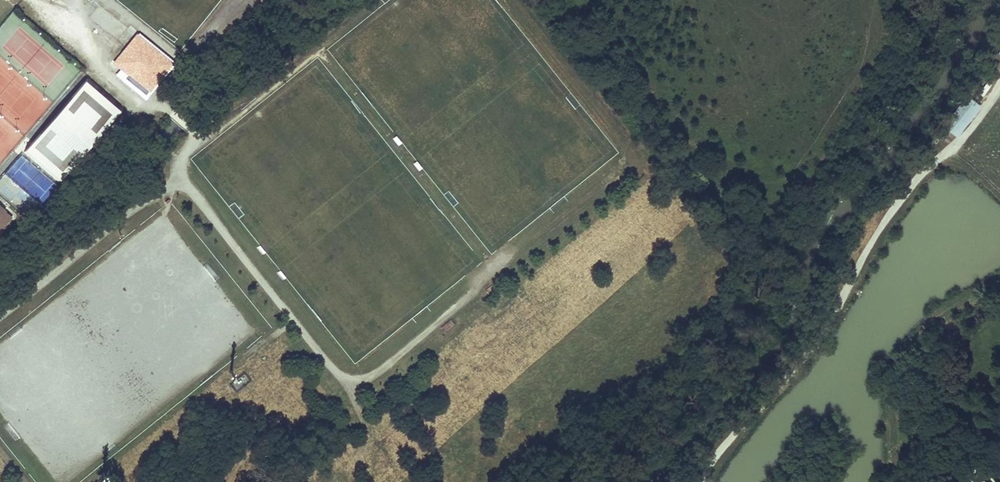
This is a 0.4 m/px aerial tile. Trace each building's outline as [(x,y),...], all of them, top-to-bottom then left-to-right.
[(142,30),(137,35),(143,40),(148,35),(142,30)] [(130,31),(123,39),(130,45),(136,37),(130,31)] [(115,62),(122,67),(129,73),(151,46),(143,40),(137,35),(136,37),(130,45),(115,62)] [(90,75),(25,151),(60,181),(124,105),(90,75)] [(975,89),(972,96),(983,101),(986,95),(975,89)] [(968,97),(945,127),(957,137),(981,106),(968,97)] [(10,215),(0,207),(0,227),(10,215)]
